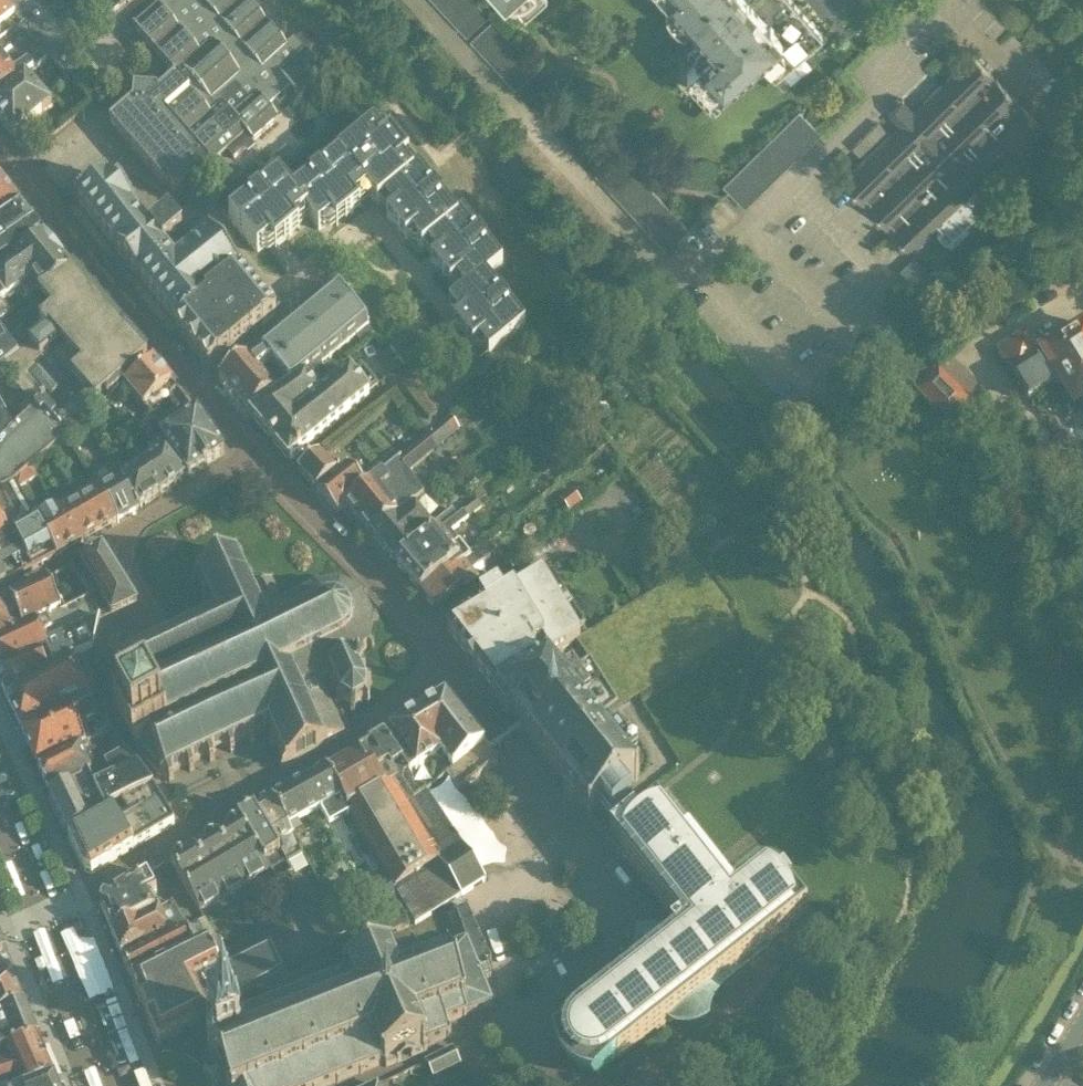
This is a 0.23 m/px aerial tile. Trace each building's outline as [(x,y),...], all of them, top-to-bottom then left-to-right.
[(19,18),(24,26),(44,56),(48,54),(50,57),(61,49),(69,43),(58,27),(39,0),(0,0),(0,33),(19,18)] [(102,19),(88,0),(87,0),(77,8),(91,27),(102,19)] [(109,122),(166,189),(180,192),(227,152),(233,160),(244,151),(247,154),(255,148),(252,144),(279,120),(268,108),(275,102),(279,106),(287,98),(284,94),(291,89),(301,100),(327,78),(294,41),(286,48),(245,0),(164,0),(132,27),(175,77),(158,91),(156,89),(133,87),(132,102),(109,122)] [(439,5),(448,14),(464,0),(444,0),(439,5)] [(457,24),(479,3),(477,0),(464,0),(448,14),(457,24)] [(525,16),(542,0),(511,0),(525,16)] [(704,35),(687,49),(697,59),(686,68),(713,98),(758,58),(775,77),(822,35),(792,0),(674,0),(704,35)] [(457,24),(467,34),(489,13),(479,3),(457,24)] [(79,12),(58,27),(69,43),(90,28),(83,17),(79,12)] [(502,27),(493,17),(470,38),(479,48),(502,27)] [(0,33),(0,44),(24,26),(19,18),(0,33)] [(0,44),(0,94),(25,76),(34,70),(50,57),(48,54),(44,56),(24,26),(0,44)] [(311,54),(323,43),(310,27),(297,38),(311,54)] [(479,48),(488,58),(511,36),(502,27),(479,48)] [(497,67),(520,46),(511,36),(488,58),(497,67)] [(529,56),(520,46),(497,67),(507,77),(529,56)] [(79,74),(61,49),(50,57),(68,82),(79,74)] [(990,179),(986,175),(1040,122),(972,53),(924,101),(927,104),(913,117),(912,116),(910,116),(909,116),(908,117),(907,118),(907,119),(906,120),(906,121),(907,122),(907,123),(894,137),(890,133),(842,180),(910,250),(937,224),(941,227),(939,229),(948,239),(1003,185),(994,175),(990,179)] [(507,77),(516,87),(532,72),(539,66),(532,59),(529,56),(507,77)] [(25,76),(0,94),(0,122),(14,139),(52,107),(25,76)] [(811,140),(821,131),(799,109),(789,118),(811,140)] [(789,118),(780,128),(802,150),(811,140),(789,118)] [(373,126),(340,153),(364,183),(370,190),(367,192),(378,205),(384,200),(382,198),(412,174),(409,170),(373,126)] [(792,159),(802,150),(780,128),(770,137),(792,159)] [(792,159),(770,137),(761,146),(783,168),(792,159)] [(773,178),(783,168),(761,146),(751,155),(773,178)] [(626,159),(616,149),(594,170),(603,180),(626,159)] [(310,178),(292,193),(308,213),(306,215),(319,231),(320,230),(332,220),(337,226),(338,225),(333,219),(341,213),(346,219),(360,207),(361,207),(356,201),(367,192),(370,190),(364,183),(340,153),(337,155),(338,156),(320,170),(319,170),(309,178),(310,178)] [(773,178),(751,155),(742,165),(764,187),(773,178)] [(603,180),(612,190),(635,169),(626,159),(603,180)] [(754,196),(764,187),(742,165),(732,174),(754,196)] [(412,174),(382,198),(384,200),(393,211),(387,216),(406,240),(412,235),(420,246),(457,218),(442,200),(443,199),(434,189),(429,183),(418,169),(412,174)] [(644,178),(635,169),(612,190),(621,200),(644,178)] [(732,174),(723,183),(745,206),(754,196),(732,174)] [(145,286),(175,261),(165,248),(183,233),(169,216),(151,231),(106,176),(75,200),(145,286)] [(248,201),(229,217),(258,253),(271,243),(275,248),(276,248),(299,230),(295,224),(306,215),(308,213),(292,193),(279,177),(259,193),(258,192),(249,199),(248,201)] [(621,200),(630,209),(653,188),(644,178),(621,200)] [(20,206),(1,181),(0,182),(0,220),(20,206)] [(630,209),(639,219),(662,198),(653,188),(630,209)] [(639,219),(648,229),(671,207),(662,198),(639,219)] [(9,251),(40,231),(21,207),(20,206),(0,220),(0,257),(9,251)] [(680,217),(671,207),(648,229),(657,238),(680,217)] [(457,218),(420,246),(422,249),(428,244),(437,255),(431,260),(450,284),(456,279),(465,290),(485,274),(487,276),(503,263),(487,243),(479,232),(479,233),(463,213),(457,218)] [(689,227),(680,217),(657,238),(667,248),(689,227)] [(145,286),(178,326),(175,328),(208,371),(276,315),(209,234),(175,261),(145,286)] [(0,265),(0,286),(8,298),(21,289),(20,288),(60,257),(43,235),(0,265)] [(69,268),(60,257),(20,288),(21,289),(27,300),(69,268)] [(0,366),(0,369),(13,384),(5,392),(24,412),(39,399),(42,402),(43,401),(59,388),(72,377),(90,396),(61,419),(68,426),(96,402),(148,356),(145,353),(72,268),(71,267),(69,268),(27,300),(24,302),(39,321),(46,331),(18,351),(0,366)] [(455,299),(449,303),(460,317),(454,321),(473,345),(479,340),(489,353),(489,354),(503,343),(505,341),(525,324),(509,304),(510,304),(502,294),(501,294),(487,276),(485,274),(465,290),(455,299)] [(0,286),(0,320),(9,315),(1,302),(5,300),(8,298),(0,286)] [(336,288),(262,348),(292,385),(302,377),(304,379),(304,380),(322,365),(369,327),(336,288)] [(418,322),(388,346),(402,364),(433,340),(418,322)] [(18,351),(0,326),(0,366),(18,351)] [(997,352),(1015,381),(1014,381),(1028,403),(1057,384),(1074,411),(1082,405),(1082,329),(1040,356),(1026,334),(997,352)] [(292,385),(262,347),(246,359),(219,380),(252,418),(292,385)] [(496,359),(476,375),(485,387),(505,371),(496,359)] [(153,362),(125,387),(143,408),(172,384),(153,362)] [(292,385),(252,418),(289,462),(289,463),(370,396),(369,395),(369,394),(378,387),(361,367),(351,374),(350,373),(337,384),(335,382),(322,365),(304,380),(304,379),(302,377),(292,385)] [(927,380),(915,391),(948,424),(971,401),(938,368),(927,380)] [(6,472),(24,461),(44,447),(63,432),(66,430),(65,428),(68,426),(61,419),(59,421),(43,401),(42,402),(39,399),(24,412),(27,415),(13,427),(10,422),(0,430),(0,475),(6,472)] [(10,422),(0,404),(0,430),(10,422)] [(178,426),(205,467),(225,454),(197,414),(178,426)] [(160,438),(158,439),(161,443),(163,442),(188,478),(205,467),(178,426),(178,427),(170,417),(159,426),(166,434),(160,438)] [(380,476),(346,506),(371,535),(405,504),(407,506),(423,493),(408,473),(460,430),(449,418),(379,475),(380,476)] [(63,432),(44,447),(48,453),(69,434),(66,430),(63,432)] [(44,447),(24,461),(29,469),(32,468),(48,453),(44,447)] [(380,476),(379,475),(373,469),(361,480),(347,464),(337,472),(333,468),(340,462),(328,448),(320,455),(297,472),(316,491),(315,491),(337,513),(346,506),(380,476)] [(142,463),(163,494),(184,480),(162,450),(142,463)] [(24,461),(6,472),(17,490),(19,489),(38,478),(32,468),(29,469),(24,461)] [(163,494),(142,463),(120,478),(139,510),(163,494)] [(6,472),(0,475),(0,543),(2,547),(17,540),(34,569),(59,557),(37,520),(36,521),(19,489),(17,490),(6,472)] [(139,510),(120,478),(119,479),(116,475),(97,486),(119,523),(138,513),(137,512),(139,510)] [(476,498),(494,483),(490,478),(471,492),(476,498)] [(498,488),(494,483),(476,498),(479,503),(498,488)] [(119,523),(97,486),(76,498),(99,535),(119,523)] [(424,495),(423,493),(407,506),(405,504),(371,535),(395,563),(456,514),(452,509),(431,526),(413,504),(424,495)] [(99,535),(76,498),(55,510),(78,546),(99,535)] [(479,502),(464,513),(468,518),(483,507),(479,503),(479,502)] [(55,510),(37,520),(59,557),(78,546),(55,510)] [(462,513),(458,516),(456,514),(395,563),(419,591),(468,553),(450,532),(467,519),(462,513)] [(4,586),(7,585),(7,584),(34,569),(17,540),(2,547),(0,543),(0,579),(4,586)] [(468,553),(419,591),(436,611),(462,591),(463,593),(479,580),(473,572),(495,552),(494,551),(487,544),(477,553),(475,551),(470,556),(468,553)] [(89,600),(100,622),(110,618),(138,605),(102,549),(76,564),(70,567),(89,600)] [(113,669),(108,671),(115,711),(117,710),(134,746),(132,747),(161,779),(163,778),(168,774),(269,727),(285,767),(344,734),(325,693),(318,697),(311,683),(329,674),(341,701),(353,708),(367,700),(367,688),(361,673),(364,669),(363,665),(361,662),(353,662),(369,646),(373,621),(362,599),(355,591),(340,587),(316,590),(284,606),(272,579),(251,589),(236,557),(197,576),(216,616),(177,634),(112,666),(113,669)] [(497,698),(495,699),(497,701),(499,700),(511,715),(509,717),(511,719),(513,717),(521,729),(519,730),(520,731),(522,733),(524,732),(534,744),(532,746),(533,748),(535,746),(545,759),(543,761),(545,762),(547,761),(557,774),(555,775),(557,777),(559,776),(569,789),(567,790),(568,792),(570,791),(581,804),(579,805),(580,807),(582,806),(589,814),(587,815),(588,817),(591,816),(592,815),(591,814),(592,813),(600,807),(603,807),(619,794),(619,792),(635,780),(636,780),(637,779),(639,777),(638,775),(636,777),(594,724),(595,723),(596,722),(595,722),(607,713),(610,717),(639,699),(732,640),(735,637),(737,634),(737,630),(737,626),(735,622),(727,610),(731,608),(731,607),(731,608),(732,607),(733,607),(700,565),(581,640),(576,643),(575,644),(588,663),(562,681),(550,665),(497,698)] [(451,629),(448,631),(467,655),(466,656),(475,668),(476,667),(494,691),(495,691),(497,695),(532,673),(539,669),(528,651),(530,650),(534,657),(544,650),(550,659),(575,644),(576,643),(581,640),(577,633),(585,629),(549,569),(527,583),(514,591),(502,598),(497,590),(491,593),(479,601),(484,609),(451,629)] [(34,624),(71,608),(55,577),(46,582),(46,581),(20,593),(34,624)] [(20,593),(0,603),(0,641),(34,624),(20,593)] [(34,624),(0,641),(0,675),(43,650),(54,671),(94,653),(100,622),(89,600),(71,608),(34,624)] [(0,675),(0,688),(4,696),(54,671),(43,650),(0,675)] [(54,671),(4,696),(13,715),(95,675),(94,653),(54,671)] [(95,695),(95,675),(13,715),(21,732),(95,695)] [(103,711),(95,695),(21,732),(29,751),(103,711)] [(445,696),(415,714),(443,754),(441,755),(451,769),(483,742),(445,696)] [(112,730),(103,711),(29,751),(38,770),(112,730)] [(390,731),(383,735),(410,773),(410,774),(417,769),(417,770),(441,755),(443,754),(415,714),(389,730),(390,731)] [(112,730),(38,770),(50,796),(124,755),(112,730)] [(362,754),(328,773),(342,799),(351,815),(387,877),(386,878),(392,891),(397,897),(398,897),(415,925),(462,895),(438,859),(461,845),(436,810),(425,794),(417,800),(414,795),(413,782),(409,775),(410,774),(410,773),(383,735),(360,750),(362,754)] [(483,742),(451,769),(451,770),(445,774),(458,793),(497,762),(485,745),(483,742)] [(124,755),(50,796),(69,838),(150,787),(124,755)] [(314,775),(292,788),(299,802),(312,796),(321,811),(330,826),(351,815),(342,799),(328,773),(326,768),(314,775)] [(153,790),(150,787),(69,838),(85,873),(92,875),(134,849),(174,825),(153,790)] [(292,788),(271,800),(288,829),(321,811),(312,796),(299,802),(292,788)] [(271,800),(246,815),(277,868),(285,863),(286,865),(303,856),(294,838),(288,829),(271,800)] [(562,1034),(562,1038),(562,1042),(563,1045),(564,1049),(565,1053),(566,1055),(568,1058),(570,1062),(572,1064),(575,1067),(578,1069),(580,1070),(584,1073),(588,1074),(591,1075),(596,1076),(598,1076),(617,1061),(618,1060),(667,1022),(677,1027),(689,1029),(700,1028),(710,1022),(712,1012),(715,1002),(717,1002),(718,1002),(719,1002),(721,1002),(722,1002),(723,1001),(724,1000),(725,999),(726,997),(726,996),(726,995),(726,993),(726,992),(725,990),(724,989),(723,989),(730,980),(738,974),(768,950),(769,942),(807,912),(798,901),(790,891),(791,889),(782,877),(768,888),(758,876),(730,899),(657,805),(635,822),(634,820),(610,839),(680,928),(673,933),(669,932),(664,931),(661,930),(658,930),(653,930),(648,931),(643,933),(641,934),(639,935),(636,937),(635,942),(635,948),(633,953),(632,952),(630,952),(629,953),(627,953),(626,954),(625,955),(624,956),(623,958),(623,959),(623,960),(623,962),(624,963),(624,964),(625,965),(626,966),(627,967),(618,978),(608,986),(606,996),(593,1006),(591,1003),(579,1012),(582,1016),(563,1030),(562,1032),(562,1034)] [(277,868),(246,815),(237,820),(238,822),(232,826),(262,876),(271,871),(277,868)] [(262,876),(232,826),(171,863),(200,913),(262,876)] [(485,880),(461,845),(438,859),(462,895),(485,880)] [(111,933),(155,911),(147,895),(156,890),(147,873),(138,879),(104,899),(100,909),(111,933)] [(392,891),(386,878),(361,897),(380,938),(409,927),(394,900),(397,897),(392,891)] [(312,929),(337,916),(323,891),(299,905),(312,929)] [(205,1072),(210,1085),(328,1085),(428,1046),(452,1037),(447,1025),(466,1017),(466,1018),(468,1017),(467,1015),(494,1005),(484,980),(491,978),(485,962),(490,960),(467,907),(455,912),(466,941),(439,950),(419,958),(415,946),(362,967),(354,947),(327,957),(330,965),(318,969),(324,983),(232,1020),(233,1022),(232,1022),(231,1021),(227,1023),(227,1024),(214,1029),(213,1028),(208,1030),(208,1031),(207,1032),(213,1044),(209,1045),(207,1050),(211,1056),(216,1058),(209,1061),(212,1069),(205,1072)] [(156,911),(155,911),(111,933),(123,958),(172,933),(159,911),(161,910),(160,909),(156,911)] [(348,934),(337,916),(312,929),(323,948),(348,934)] [(132,980),(177,958),(217,939),(205,920),(185,930),(123,961),(132,980)] [(273,927),(225,951),(223,952),(232,967),(272,946),(281,941),(273,927)] [(217,939),(177,958),(193,987),(232,967),(223,952),(225,951),(217,939)] [(177,958),(132,980),(131,981),(157,1045),(207,1020),(285,975),(272,946),(232,967),(193,987),(177,958)] [(0,958),(0,981),(8,977),(11,976),(3,957),(0,958)] [(11,976),(8,977),(0,981),(0,1018),(23,1008),(13,979),(11,976)] [(0,1018),(0,1055),(37,1042),(23,1008),(0,1018)] [(54,1082),(37,1042),(0,1055),(0,1085),(42,1085),(54,1082)] [(453,1048),(426,1062),(433,1077),(461,1063),(453,1048)]
